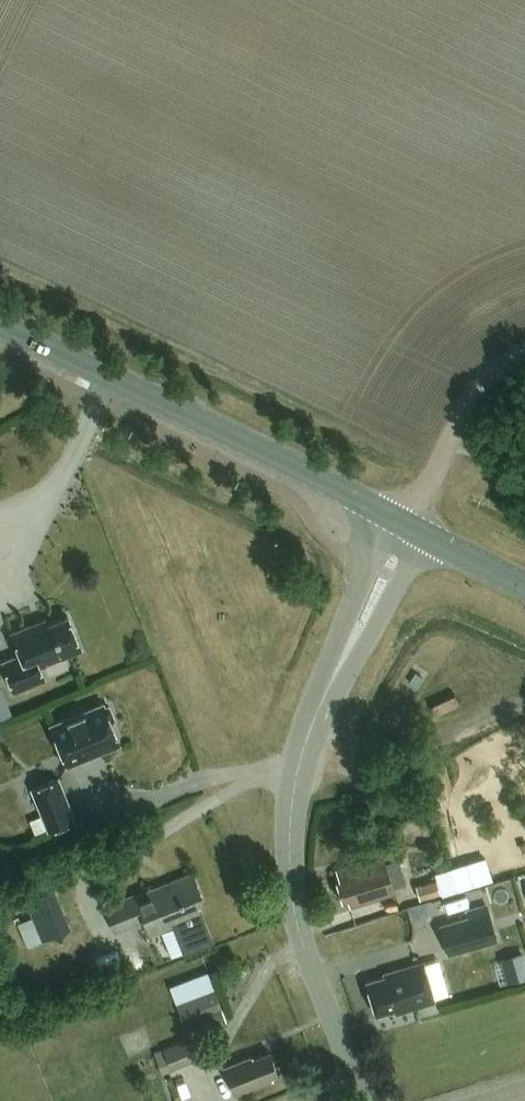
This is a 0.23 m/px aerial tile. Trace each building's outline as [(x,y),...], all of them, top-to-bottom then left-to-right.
[(81,650),(67,617),(45,626),(42,620),(10,633),(19,655),(1,663),(13,692),(44,680),(39,667),(81,650)] [(11,715),(5,701),(0,703),(0,719),(11,715)] [(106,707),(101,707),(100,704),(47,726),(64,766),(117,745),(108,723),(111,720),(106,707)] [(31,790),(48,832),(75,821),(57,779),(31,790)] [(422,811),(431,799),(420,790),(411,802),(422,811)] [(470,852),(473,862),(485,858),(482,849),(470,852)] [(347,910),(394,895),(382,859),(353,869),(352,867),(333,873),(337,884),(332,885),(338,903),(344,900),(347,910)] [(466,886),(461,868),(434,876),(436,881),(416,887),(420,901),(440,894),(466,886)] [(196,903),(200,901),(202,900),(191,873),(135,896),(135,895),(133,895),(103,908),(114,933),(143,921),(149,935),(172,926),(184,954),(213,941),(196,903)] [(70,930),(53,889),(25,901),(42,941),(70,930)] [(428,904),(404,912),(408,925),(432,917),(428,904)] [(448,955),(496,941),(486,905),(466,911),(468,918),(440,926),(448,955)] [(381,977),(363,983),(373,1014),(391,1009),(392,1012),(430,1001),(418,963),(380,974),(381,977)] [(180,1025),(218,1010),(210,989),(172,1003),(180,1025)] [(162,1075),(197,1061),(189,1040),(154,1053),(162,1075)] [(266,1074),(272,1071),(264,1050),(247,1056),(246,1053),(218,1064),(229,1092),(267,1077),(266,1074)]
